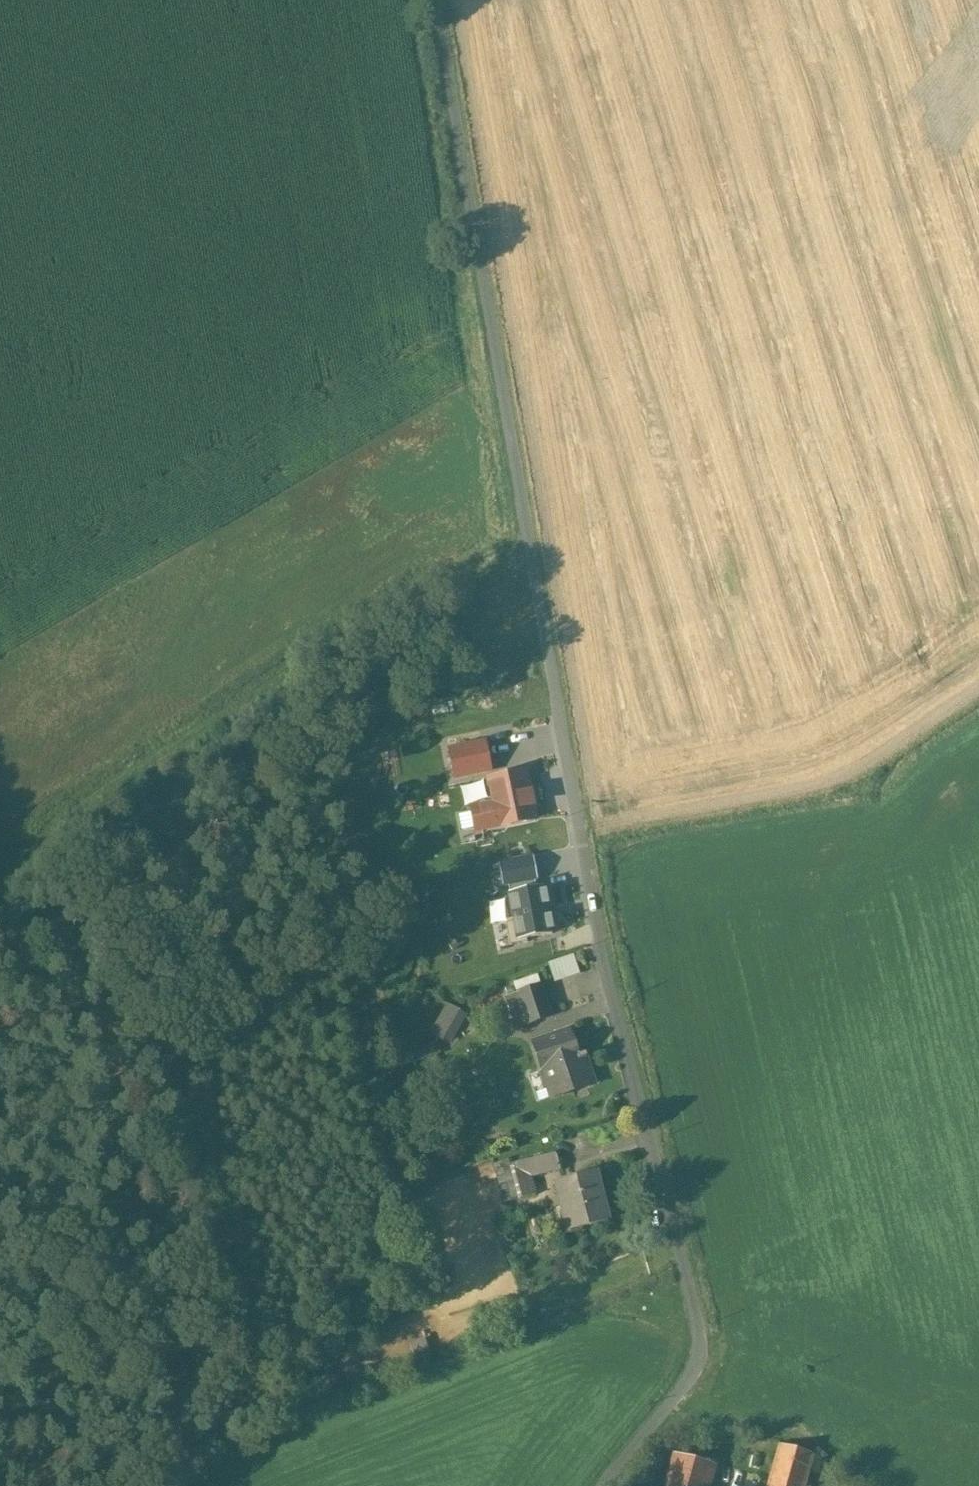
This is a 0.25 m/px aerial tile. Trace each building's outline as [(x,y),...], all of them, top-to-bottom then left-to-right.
[(485,742),(448,749),(454,778),(491,771),(485,742)] [(524,772),(490,778),(495,804),(481,807),(481,805),(474,806),(475,809),(472,809),(476,829),(499,824),(500,826),(533,819),(524,772)] [(508,885),(535,880),(538,880),(533,856),(498,863),(503,886),(508,885)] [(535,880),(508,885),(510,892),(509,893),(514,922),(505,923),(510,946),(527,942),(527,939),(552,934),(551,929),(552,929),(550,917),(549,917),(546,903),(547,903),(545,892),(544,892),(543,886),(536,888),(535,880)] [(579,973),(573,955),(547,963),(554,982),(579,973)] [(541,984),(517,992),(527,1023),(527,1024),(551,1016),(541,984)] [(527,1023),(517,992),(505,996),(515,1027),(527,1023)] [(465,1014),(447,1004),(431,1033),(449,1043),(465,1014)] [(569,1029),(533,1041),(542,1070),(544,1070),(553,1096),(593,1084),(584,1057),(586,1057),(585,1053),(578,1056),(569,1029)] [(557,1154),(510,1166),(518,1199),(535,1195),(531,1176),(560,1169),(561,1169),(557,1154)] [(595,1172),(556,1182),(568,1230),(607,1220),(595,1172)] [(780,1444),(768,1485),(803,1485),(813,1453),(780,1444)] [(674,1453),(665,1485),(709,1485),(715,1464),(674,1453)]
